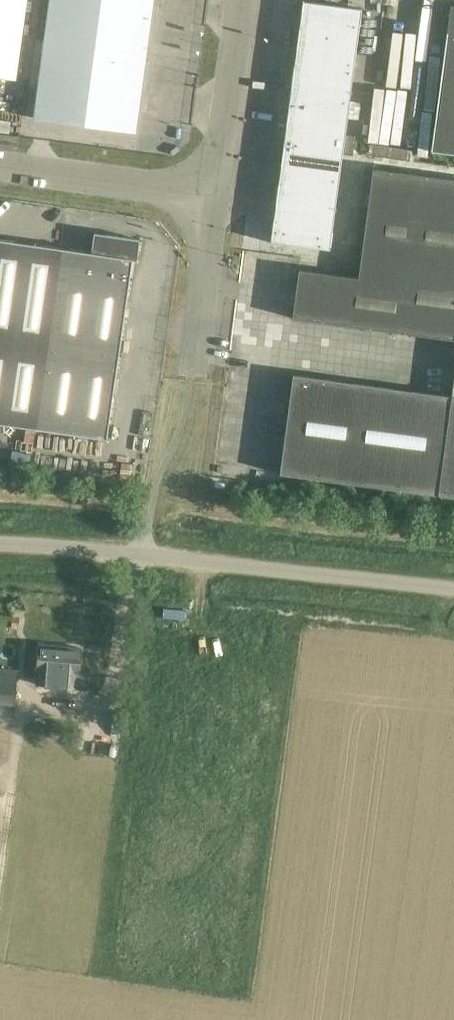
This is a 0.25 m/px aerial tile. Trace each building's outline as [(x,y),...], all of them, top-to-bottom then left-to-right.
[(16,80),(27,0),(0,0),(0,77),(16,80)] [(145,64),(154,0),(51,0),(45,41),(108,49),(108,54),(121,55),(121,61),(145,64)] [(304,0),(303,0),(297,46),(356,54),(362,9),(304,1),(304,0)] [(431,151),(438,152),(453,154),(453,5),(451,4),(431,151)] [(108,49),(45,41),(34,119),(136,132),(145,64),(121,61),(121,55),(108,54),(108,49)] [(356,54),(297,46),(292,85),(351,93),(356,54)] [(292,85),(286,124),(346,132),(351,93),(292,85)] [(11,116),(15,92),(0,90),(0,114),(11,116)] [(346,132),(286,124),(281,163),(341,171),(343,154),(353,155),(355,136),(346,135),(346,132)] [(276,202),(336,210),(341,171),(281,163),(276,202)] [(453,340),(453,179),(373,169),(358,278),(299,270),(292,318),(453,340)] [(336,210),(276,202),(271,243),(272,243),(272,242),(330,249),(336,210)] [(0,239),(0,423),(107,439),(133,260),(137,260),(140,239),(95,233),(92,252),(0,239)] [(453,497),(453,376),(451,396),(293,375),(280,474),(453,497)] [(40,644),(39,664),(37,683),(53,684),(54,675),(78,677),(81,648),(40,644)] [(14,705),(15,705),(16,691),(18,671),(0,669),(0,704),(14,705)]
